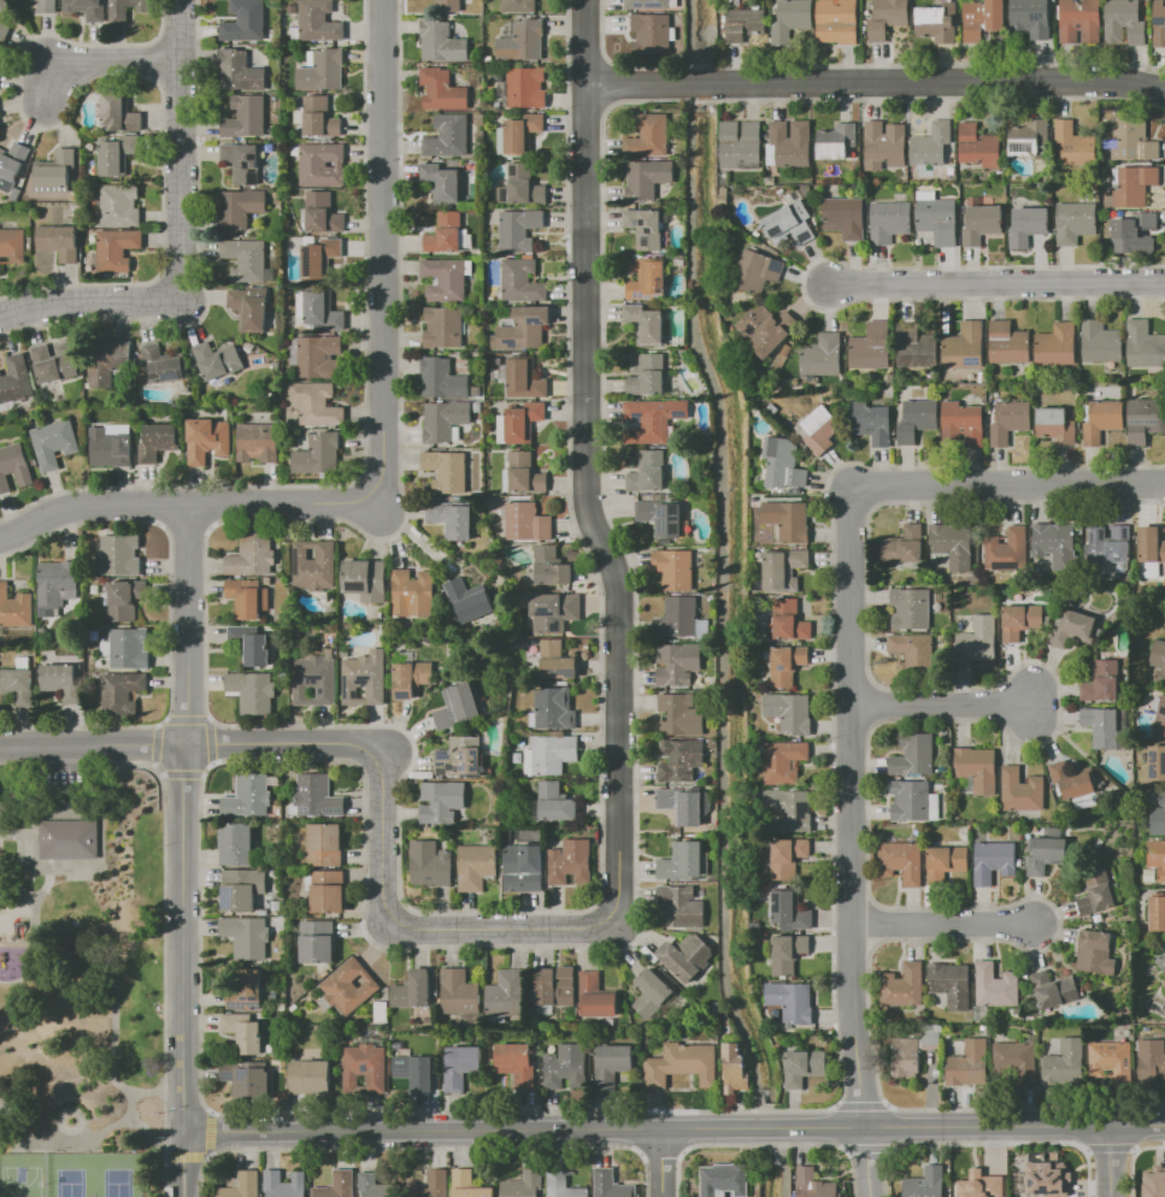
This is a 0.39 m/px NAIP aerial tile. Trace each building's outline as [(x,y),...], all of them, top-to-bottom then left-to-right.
[(33,1),(33,0),(58,0),(58,13),(39,12),(39,1),(33,1)] [(64,10),(64,0),(105,0),(105,20),(88,20),(88,10),(76,10),(75,11),(72,12),(71,12),(69,12),(67,11),(66,10),(64,10)] [(110,23),(110,0),(152,0),(152,11),(136,11),(136,6),(128,6),(128,23),(110,23)] [(231,22),(231,0),(265,0),(265,41),(220,40),(220,22),(231,22)] [(300,40),(300,0),(334,0),(334,13),(328,13),(328,22),(345,22),(345,41),(300,40)] [(436,12),(436,0),(460,0),(460,12),(436,12)] [(501,12),(502,0),(536,0),(536,12),(501,12)] [(625,10),(625,0),(671,0),(671,10),(625,10)] [(777,20),(777,0),(812,0),(812,29),(790,29),(790,43),(771,43),(771,20),(777,20)] [(818,42),(817,0),(859,0),(859,45),(840,45),(840,42),(818,42)] [(875,18),(875,0),(910,0),(910,25),(887,25),(887,41),(869,41),(869,18),(875,18)] [(985,2),(985,0),(1005,0),(1005,30),(985,30),(985,42),(964,42),(964,2),(985,2)] [(1060,5),(1060,0),(1100,0),(1101,41),(1082,42),(1082,30),(1078,30),(1078,42),(1060,42),(1060,19),(1055,19),(1055,5),(1060,5)] [(1105,43),(1105,0),(1141,0),(1141,20),(1146,20),(1146,45),(1129,45),(1129,26),(1124,26),(1124,43),(1105,43)] [(1154,47),(1154,0),(1164,0),(1164,5),(1164,47),(1154,47)] [(916,6),(936,6),(936,2),(943,2),(943,1),(957,1),(958,23),(955,23),(955,43),(935,43),(935,36),(916,36),(916,6)] [(1011,33),(1011,6),(1049,6),(1049,40),(1030,41),(1030,33),(1011,33)] [(726,42),(726,10),(766,8),(766,34),(748,34),(748,29),(745,29),(745,42),(726,42)] [(671,14),(670,53),(632,52),(632,40),(636,40),(636,31),(634,31),(634,14),(671,14)] [(516,17),(543,17),(543,58),(539,58),(539,60),(498,60),(498,37),(507,37),(507,19),(516,19),(516,17)] [(423,60),(423,36),(422,36),(422,18),(441,19),(441,22),(451,22),(451,39),(469,39),(469,60),(423,60)] [(4,43),(0,42),(0,21),(11,26),(4,43)] [(265,89),(220,89),(220,71),(219,71),(219,47),(249,48),(249,66),(266,66),(265,89)] [(296,66),(314,67),(314,65),(308,65),(308,51),(314,51),(314,49),(324,51),(324,48),(340,48),(340,47),(345,47),(345,65),(342,65),(342,88),(318,88),(318,89),(296,89),(296,66)] [(422,66),(442,66),(442,69),(451,69),(451,87),(469,87),(469,108),(424,108),(424,94),(428,94),(428,84),(422,84),(422,66)] [(508,66),(545,66),(545,82),(542,82),(542,89),(547,89),(547,108),(508,107),(508,66)] [(102,125),(102,92),(130,92),(130,112),(142,112),(142,131),(123,131),(123,130),(108,130),(108,125),(102,125)] [(233,110),(233,94),(266,94),(265,136),(222,136),(222,118),(239,118),(239,110),(233,110)] [(305,135),(305,111),(305,95),(329,95),(329,118),(341,118),(341,136),(305,135)] [(435,128),(435,113),(469,113),(467,155),(423,154),(423,137),(441,137),(441,128),(435,128)] [(500,154),(500,128),(506,128),(506,119),(525,119),(525,113),(545,113),(545,132),(531,131),(531,154),(500,154)] [(634,113),(667,113),(667,155),(625,155),(624,137),(634,137),(634,113)] [(1112,159),(1112,118),(1147,118),(1147,141),(1160,141),(1160,159),(1112,159)] [(935,165),(935,177),(918,177),(918,165),(911,165),(911,136),(934,136),(934,119),(952,119),(952,142),(955,142),(955,175),(948,175),(948,165),(935,165)] [(1010,154),(1010,126),(1028,126),(1028,119),(1049,119),(1049,154),(1010,154)] [(1063,142),(1055,142),(1055,119),(1073,119),(1073,136),(1098,136),(1098,164),(1063,164),(1063,142)] [(720,166),(720,120),(740,120),(740,134),(742,134),(742,120),(761,120),(761,166),(720,166)] [(770,120),(788,120),(788,137),(790,137),(790,120),(810,120),(811,166),(767,166),(767,143),(770,143),(770,120)] [(866,120),(884,120),(884,134),(887,134),(887,124),(906,124),(906,170),(866,170),(866,120)] [(960,161),(960,122),(978,122),(978,135),(1001,135),(1001,169),(983,169),(983,161),(960,161)] [(818,130),(836,130),(836,123),(857,123),(858,146),(848,146),(849,159),(818,159),(818,130)] [(120,141),(120,134),(141,134),(141,154),(128,153),(128,176),(100,176),(100,140),(120,141)] [(11,193),(0,188),(0,147),(6,149),(12,137),(33,146),(11,193)] [(259,184),(234,184),(234,161),(220,161),(220,143),(260,145),(259,184)] [(300,185),(300,143),(345,143),(345,185),(300,185)] [(69,167),(70,191),(35,191),(34,161),(57,161),(57,148),(76,147),(76,167),(69,167)] [(628,161),(673,160),(673,182),(655,182),(655,201),(626,201),(626,184),(629,184),(628,161)] [(434,181),(420,181),(422,163),(441,163),(441,169),(459,169),(459,205),(434,205),(434,181)] [(499,202),(499,187),(508,187),(508,184),(508,163),(533,163),(531,178),(535,178),(535,185),(547,185),(547,204),(499,202)] [(1119,166),(1160,166),(1160,185),(1146,185),(1146,207),(1113,207),(1113,190),(1119,190),(1119,184),(1113,184),(1113,167),(1119,167),(1119,166)] [(101,225),(102,184),(140,185),(140,199),(135,199),(135,207),(141,207),(141,225),(101,225)] [(17,201),(10,199),(16,187),(22,190),(17,201)] [(720,188),(729,188),(728,204),(719,204),(720,188)] [(222,190),(267,191),(267,213),(248,213),(248,230),(239,230),(239,236),(231,236),(231,230),(219,230),(219,216),(220,216),(222,190)] [(307,230),(307,190),(333,190),(331,213),(345,213),(345,231),(307,230)] [(936,200),(958,199),(958,246),(935,246),(935,230),(917,230),(917,200),(918,200),(918,190),(936,190),(936,200)] [(824,230),(824,197),(864,197),(865,241),(842,241),(842,230),(824,230)] [(964,225),(967,225),(967,206),(969,206),(969,197),(994,197),(994,206),(1002,206),(1002,234),(982,234),(982,247),(964,247),(964,225)] [(761,219),(801,199),(812,217),(807,219),(817,237),(801,246),(792,228),(782,234),(786,241),(776,246),(761,219)] [(872,244),(871,202),(912,202),(912,234),(894,234),(894,244),(872,244)] [(1057,246),(1057,204),(1096,202),(1096,234),(1078,234),(1079,246),(1057,246)] [(1014,228),(1014,207),(1049,207),(1049,234),(1029,234),(1029,248),(1010,248),(1010,228),(1014,228)] [(624,210),(661,208),(661,250),(637,250),(637,228),(624,228),(624,210)] [(440,211),(461,211),(461,250),(424,250),(424,234),(440,234),(440,211)] [(500,211),(545,211),(545,228),(528,228),(528,236),(534,236),(534,250),(500,250),(500,211)] [(1134,212),(1158,212),(1158,230),(1142,230),(1142,253),(1112,253),(1112,218),(1134,218),(1134,212)] [(60,263),(60,250),(37,250),(37,225),(78,225),(78,263),(60,263)] [(1,275),(0,274),(0,229),(27,229),(25,264),(2,263),(1,275)] [(98,230),(142,230),(142,248),(125,248),(125,256),(130,256),(130,272),(98,271),(98,230)] [(323,237),(343,238),(343,256),(330,256),(330,281),(304,281),(304,236),(316,236),(316,242),(323,242),(323,237)] [(220,240),(266,240),(266,284),(231,284),(231,267),(239,267),(239,258),(220,258),(220,240)] [(746,247),(786,263),(778,283),(767,279),(760,296),(731,284),(746,247)] [(631,258),(665,256),(665,300),(626,300),(626,281),(640,281),(639,271),(631,271),(629,269),(629,260),(631,258)] [(502,258),(536,258),(536,272),(530,272),(530,282),(547,282),(547,300),(502,300),(502,258)] [(422,259),(466,259),(466,301),(429,301),(429,299),(426,297),(426,289),(429,288),(429,285),(439,285),(439,277),(422,277),(422,259)] [(265,332),(240,331),(241,308),(228,308),(229,288),(247,290),(247,287),(269,288),(265,332)] [(306,323),(306,316),(298,316),(298,291),(306,291),(306,290),(333,291),(331,311),(346,311),(346,330),(312,329),(312,323),(306,323)] [(652,308),(661,308),(663,346),(637,346),(637,323),(624,323),(624,303),(652,303),(652,308)] [(765,360),(748,344),(749,342),(734,326),(751,311),(753,314),(764,303),(777,317),(786,309),(800,324),(765,360)] [(511,306),(551,306),(551,325),(543,325),(543,348),(492,347),(492,334),(496,334),(496,325),(514,325),(514,317),(511,317),(511,306)] [(425,347),(425,307),(463,307),(463,347),(425,347)] [(1149,335),(1164,335),(1164,366),(1128,366),(1128,318),(1149,318),(1149,335)] [(1083,319),(1104,319),(1104,330),(1124,330),(1124,361),(1083,361),(1083,319)] [(849,336),(869,336),(869,320),(890,320),(890,368),(851,368),(849,336)] [(943,336),(961,336),(961,320),(983,320),(983,367),(943,367),(943,336)] [(990,362),(990,320),(1012,320),(1012,330),(1030,330),(1030,362),(990,362)] [(898,366),(898,323),(920,322),(920,334),(937,334),(937,366),(898,366)] [(1035,332),(1053,332),(1053,322),(1076,322),(1076,364),(1035,365),(1035,332)] [(801,343),(819,343),(819,332),(841,332),(841,375),(801,375),(801,343)] [(299,335),(343,335),(343,354),(334,354),(334,359),(343,359),(342,378),(299,378),(299,335)] [(113,388),(90,388),(92,341),(113,342),(113,340),(129,340),(128,370),(113,370),(113,388)] [(192,348),(208,340),(214,352),(235,342),(246,366),(228,375),(226,373),(208,382),(192,348)] [(163,355),(175,354),(175,358),(183,358),(186,378),(155,382),(155,379),(153,379),(151,364),(145,365),(142,344),(160,342),(163,355)] [(30,348),(48,343),(52,356),(75,350),(82,375),(63,379),(63,378),(40,384),(30,348)] [(787,356),(779,353),(786,343),(792,347),(787,356)] [(35,395),(0,405),(0,369),(1,368),(4,376),(11,373),(7,356),(24,352),(35,395)] [(640,353),(664,353),(664,393),(628,394),(628,376),(640,376),(640,353)] [(423,397),(423,373),(422,373),(422,355),(447,355),(447,358),(453,358),(453,375),(470,375),(470,397),(423,397)] [(508,397),(510,355),(535,355),(534,378),(547,378),(547,397),(508,397)] [(978,371),(985,371),(987,382),(978,382),(978,371)] [(292,383),(336,383),(335,397),(328,397),(328,406),(346,407),(346,425),(300,425),(300,401),(292,401),(292,383)] [(1129,399),(1164,399),(1164,432),(1149,432),(1149,446),(1129,446),(1129,399)] [(533,420),(533,443),(506,443),(507,407),(525,407),(525,400),(546,401),(545,421),(533,420)] [(624,401),(689,400),(689,418),(669,418),(669,443),(624,444),(624,428),(628,428),(628,419),(624,419),(624,401)] [(851,400),(867,400),(867,406),(890,406),(890,447),(872,447),(872,434),(851,434),(851,400)] [(899,421),(905,421),(905,400),(939,400),(939,429),(916,429),(916,444),(899,444),(899,421)] [(945,400),(961,400),(961,406),(984,406),(984,447),(965,447),(965,435),(963,435),(963,441),(945,441),(945,400)] [(1011,431),(1011,447),(992,447),(992,423),(998,423),(998,401),(1031,401),(1031,431),(1011,431)] [(1089,423),(1089,401),(1124,401),(1124,430),(1102,430),(1102,446),(1084,446),(1083,423),(1089,423)] [(426,402),(472,402),(472,424),(454,424),(454,441),(445,441),(445,443),(424,443),(424,426),(425,426),(426,402)] [(767,408),(771,403),(778,409),(775,414),(767,408)] [(795,428),(802,421),(824,403),(843,425),(830,437),(836,443),(818,459),(802,440),(805,438),(795,428)] [(1055,444),(1055,437),(1037,437),(1037,407),(1069,407),(1069,420),(1077,420),(1077,444),(1055,444)] [(31,430),(71,418),(81,452),(66,455),(65,449),(57,452),(61,467),(43,473),(31,430)] [(189,466),(189,419),(214,419),(214,421),(231,421),(231,455),(216,454),(216,449),(211,449),(211,452),(207,452),(207,466),(189,466)] [(93,465),(93,426),(106,426),(106,424),(133,424),(131,465),(93,465)] [(159,450),(159,464),(140,464),(140,443),(146,443),(146,424),(181,424),(181,450),(159,450)] [(237,461),(239,424),(280,424),(280,461),(260,461),(260,458),(252,458),(252,461),(237,461)] [(320,434),(320,431),(340,431),(340,448),(339,448),(339,473),(293,472),(293,450),(311,450),(311,434),(320,434)] [(765,436),(799,438),(795,467),(808,468),(806,489),(801,489),(800,494),(787,493),(787,489),(765,488),(769,460),(763,459),(765,436)] [(12,490),(0,494),(0,448),(23,442),(35,484),(20,488),(16,472),(8,474),(12,490)] [(628,472),(640,472),(640,449),(664,449),(665,491),(628,491),(628,472)] [(422,450),(467,452),(466,494),(434,493),(434,478),(439,478),(439,470),(422,470),(422,450)] [(510,490),(510,450),(533,450),(533,466),(535,466),(535,472),(547,473),(547,490),(510,490)] [(636,520),(636,500),(681,500),(682,538),(657,538),(657,520),(636,520)] [(506,539),(506,501),(537,501),(537,514),(554,514),(554,539),(506,539)] [(763,501),(807,501),(807,544),(779,544),(779,524),(763,524),(763,501)] [(426,521),(426,502),(473,502),(473,539),(446,539),(446,521),(426,521)] [(1032,556),(1032,523),(1052,523),(1052,524),(1055,524),(1055,523),(1065,523),(1065,524),(1075,524),(1075,555),(1079,555),(1079,570),(1053,570),(1053,553),(1046,553),(1046,556),(1032,556)] [(883,562),(883,537),(905,537),(905,524),(922,524),(922,561),(883,562)] [(930,543),(930,524),(948,524),(948,525),(971,525),(971,571),(949,571),(949,554),(932,554),(932,543),(930,543)] [(987,568),(985,537),(1008,537),(1008,525),(1026,525),(1028,568),(987,568)] [(1089,561),(1089,525),(1106,525),(1106,537),(1111,537),(1111,530),(1110,530),(1110,525),(1130,525),(1130,561),(1089,561)] [(1160,527),(1164,527),(1164,561),(1140,561),(1140,526),(1160,526),(1160,527)] [(272,564),(271,574),(224,573),(225,555),(240,555),(240,532),(272,532),(272,550),(276,550),(275,564),(272,564)] [(104,573),(104,535),(140,535),(140,548),(136,548),(136,556),(140,556),(140,573),(104,573)] [(311,586),(294,586),(294,542),(336,542),(336,586),(325,586),(325,591),(311,590),(311,586)] [(535,583),(536,544),(558,544),(557,558),(563,558),(563,562),(572,562),(572,583),(535,583)] [(653,549),(693,548),(694,590),(661,590),(661,574),(658,574),(658,567),(653,567),(653,549)] [(764,590),(764,549),(810,549),(810,568),(793,568),(793,576),(799,576),(799,590),(764,590)] [(361,601),(361,592),(345,592),(345,560),(387,560),(387,602),(361,601)] [(40,618),(40,562),(63,562),(63,561),(81,561),(81,597),(63,597),(61,608),(57,608),(57,618),(40,618)] [(1140,577),(1159,577),(1158,562),(1140,562),(1140,577)] [(435,617),(418,617),(418,614),(412,614),(412,617),(393,617),(394,568),(411,568),(411,579),(419,579),(419,571),(435,571),(435,617)] [(461,625),(443,584),(463,576),(469,590),(486,583),(496,609),(461,625)] [(261,588),(270,588),(270,609),(260,609),(260,619),(236,619),(236,597),(226,597),(226,578),(261,579),(261,588)] [(34,627),(0,627),(0,580),(10,580),(10,598),(18,598),(18,592),(34,592),(34,627)] [(111,580),(147,580),(147,597),(137,597),(136,621),(110,621),(111,580)] [(892,588),(930,588),(930,629),(892,629),(892,614),(895,614),(895,606),(892,606),(892,588)] [(531,615),(531,594),(581,594),(581,619),(566,619),(566,632),(534,631),(534,615),(531,615)] [(655,618),(667,618),(666,595),(695,595),(696,636),(669,636),(669,637),(655,637),(655,618)] [(767,638),(767,617),(775,617),(775,597),(792,597),(792,614),(799,614),(799,621),(812,621),(812,638),(767,638)] [(1002,642),(1002,606),(1043,606),(1043,614),(1049,614),(1049,627),(1028,627),(1028,630),(1020,630),(1020,642),(1002,642)] [(1048,643),(1054,625),(1060,626),(1066,608),(1100,619),(1092,643),(1070,637),(1066,649),(1048,643)] [(996,660),(972,660),(972,661),(955,661),(955,632),(973,632),(973,614),(996,614),(996,660)] [(245,644),(229,644),(229,625),(259,626),(259,633),(269,633),(269,648),(271,648),(271,666),(245,666),(245,644)] [(111,667),(112,627),(149,629),(149,642),(146,642),(146,650),(149,650),(149,667),(111,667)] [(888,635),(932,635),(932,676),(900,676),(900,653),(889,653),(888,635)] [(542,677),(542,638),(563,638),(563,656),(579,656),(579,677),(542,677)] [(1157,638),(1164,640),(1164,684),(1154,682),(1158,668),(1163,670),(1163,668),(1149,665),(1157,638)] [(658,643),(701,643),(701,671),(690,671),(692,685),(657,686),(657,666),(666,666),(666,662),(658,662),(658,643)] [(371,647),(386,648),(386,704),(343,704),(343,659),(359,659),(359,654),(371,654),(371,647)] [(771,688),(771,647),(808,647),(808,664),(796,664),(796,671),(794,671),(794,688),(771,688)] [(395,651),(416,651),(416,661),(433,661),(433,684),(420,684),(420,689),(416,689),(416,700),(395,700),(395,651)] [(16,692),(0,692),(0,668),(17,668),(17,654),(31,654),(30,668),(33,668),(33,707),(16,707),(16,692)] [(294,704),(295,658),(307,659),(307,654),(326,655),(326,659),(337,659),(336,704),(294,704)] [(1081,700),(1081,682),(1094,682),(1094,659),(1118,659),(1118,700),(1081,700)] [(65,690),(42,690),(42,664),(77,664),(77,671),(84,671),(84,703),(64,703),(65,690)] [(276,697),(272,697),(272,714),(241,714),(241,690),(226,690),(226,672),(272,673),(272,682),(276,682),(276,697)] [(104,673),(148,673),(148,691),(130,691),(130,700),(136,700),(136,715),(102,715),(104,673)] [(470,682),(481,715),(467,719),(469,724),(440,732),(434,712),(448,707),(443,690),(470,682)] [(366,686),(366,697),(358,697),(358,686),(366,686)] [(529,727),(529,712),(535,712),(535,688),(571,688),(570,709),(577,710),(577,727),(529,727)] [(659,694),(695,694),(695,707),(690,707),(690,708),(705,708),(705,735),(659,735),(659,694)] [(764,694),(810,694),(810,718),(811,718),(812,735),(782,736),(782,717),(764,717),(764,694)] [(1163,694),(1164,694),(1164,734),(1154,731),(1159,710),(1152,708),(1155,696),(1163,697),(1163,694)] [(1081,726),(1081,708),(1126,708),(1126,749),(1093,749),(1093,726),(1081,726)] [(889,774),(889,756),(906,756),(906,748),(900,748),(900,733),(934,733),(934,774),(889,774)] [(436,749),(451,749),(451,736),(481,736),(481,774),(436,774),(436,749)] [(533,749),(533,736),(578,736),(578,761),(564,761),(563,774),(524,774),(524,749),(533,749)] [(660,739),(704,739),(704,767),(694,767),(694,782),(659,782),(659,763),(670,763),(670,755),(660,755),(660,739)] [(765,784),(765,742),(808,742),(808,760),(799,760),(799,784),(765,784)] [(1151,744),(1164,744),(1164,784),(1152,784),(1151,744)] [(957,777),(957,767),(955,767),(955,748),(972,748),(972,749),(996,749),(996,795),(975,795),(975,777),(957,777)] [(1066,801),(1060,783),(1054,784),(1048,766),(1066,759),(1071,772),(1092,766),(1100,790),(1066,801)] [(1004,765),(1020,765),(1020,776),(1045,776),(1045,810),(1004,810),(1004,765)] [(222,796),(237,796),(237,773),(269,773),(269,791),(272,791),(272,803),(277,803),(277,814),(272,814),(272,815),(222,815),(222,796)] [(299,815),(299,814),(290,814),(290,803),(295,803),(295,790),(299,790),(299,773),(331,773),(331,796),(346,796),(345,816),(299,815)] [(540,819),(540,780),(561,780),(561,794),(577,794),(577,820),(540,819)] [(892,821),(892,803),(895,803),(895,794),(892,794),(892,780),(930,780),(930,821),(892,821)] [(423,782),(466,782),(466,808),(452,808),(452,810),(455,810),(455,822),(420,822),(420,804),(430,804),(430,801),(423,801),(423,782)] [(655,808),(655,789),(701,788),(701,791),(702,791),(702,826),(677,826),(676,808),(655,808)] [(794,830),(782,830),(782,813),(766,813),(766,790),(786,790),(810,790),(810,813),(811,813),(812,832),(794,832),(794,830)] [(1160,792),(1164,792),(1164,835),(1152,835),(1151,807),(1160,807),(1160,792)] [(929,819),(938,819),(937,793),(928,793),(929,819)] [(42,821),(99,820),(100,857),(42,859),(42,821)] [(220,822),(253,822),(252,866),(220,866),(220,822)] [(310,824),(342,824),(342,866),(310,866),(310,824)] [(1046,863),(1046,875),(1028,875),(1028,856),(1035,856),(1035,837),(1067,837),(1067,863),(1046,863)] [(412,883),(412,839),(437,841),(437,855),(439,855),(439,850),(453,850),(452,886),(436,885),(436,884),(412,883)] [(564,839),(590,839),(590,869),(592,869),(592,884),(573,884),(573,874),(567,874),(567,884),(549,884),(549,849),(563,849),(563,853),(564,853),(564,839)] [(810,839),(810,856),(796,856),(796,880),(772,880),(772,839),(793,839),(810,839)] [(657,859),(672,859),(672,841),(701,841),(702,878),(658,879),(657,859)] [(1149,841),(1164,841),(1164,881),(1159,881),(1159,867),(1149,867),(1149,841)] [(881,842),(922,842),(922,888),(904,888),(904,869),(895,869),(895,877),(881,877),(881,842)] [(976,885),(976,842),(1016,842),(1016,875),(1002,875),(1002,868),(993,868),(993,885),(976,885)] [(504,891),(505,844),(543,845),(543,891),(504,891)] [(459,845),(498,845),(496,879),(484,879),(484,891),(458,891),(459,845)] [(928,885),(928,847),(969,847),(969,872),(946,872),(946,885),(928,885)] [(1082,915),(1076,896),(1081,895),(1082,897),(1088,895),(1087,889),(1089,888),(1084,873),(1105,866),(1117,904),(1082,915)] [(1145,868),(1157,868),(1157,881),(1145,881),(1145,868)] [(223,910),(223,869),(266,869),(266,894),(255,894),(255,912),(223,910)] [(313,871),(345,871),(343,912),(312,912),(313,871)] [(659,884),(693,884),(693,890),(695,890),(695,898),(690,898),(690,901),(704,900),(704,915),(693,915),(693,926),(659,926),(659,908),(669,908),(669,906),(659,906),(659,884)] [(773,922),(772,890),(799,890),(800,910),(812,910),(812,930),(793,930),(793,922),(773,922)] [(1153,892),(1164,892),(1164,931),(1151,931),(1151,896),(1153,896),(1153,892)] [(1096,922),(1094,915),(1101,914),(1104,920),(1096,922)] [(235,960),(235,936),(220,936),(220,916),(267,918),(266,960),(235,960)] [(302,962),(302,920),(335,920),(335,963),(302,962)] [(1077,969),(1079,945),(1081,928),(1112,932),(1110,957),(1117,959),(1114,974),(1077,969)] [(655,953),(669,938),(675,944),(678,940),(681,943),(694,930),(716,951),(708,959),(710,960),(687,984),(655,953)] [(772,975),(772,936),(793,936),(793,934),(810,934),(810,953),(796,953),(796,960),(795,960),(795,975),(772,975)] [(1157,960),(1164,953),(1164,970),(1157,960)] [(336,1004),(334,1007),(324,996),(328,993),(320,985),(355,956),(382,987),(346,1016),(336,1004)] [(881,1006),(881,972),(896,972),(896,978),(905,978),(905,960),(923,960),(923,1006),(881,1006)] [(977,1006),(977,960),(994,960),(994,978),(1004,978),(1004,971),(1019,971),(1019,1006),(977,1006)] [(929,963),(946,963),(946,965),(970,965),(970,1010),(947,1010),(947,992),(929,992),(929,963)] [(635,980),(651,965),(676,990),(648,1019),(632,1003),(646,990),(635,980)] [(536,968),(557,968),(557,984),(560,984),(560,978),(558,978),(558,966),(576,966),(576,1006),(553,1006),(553,1014),(537,1014),(537,1006),(536,1006),(536,968)] [(441,967),(466,967),(466,983),(479,983),(479,1013),(441,1013),(441,967)] [(226,1009),(226,989),(239,989),(239,968),(261,969),(261,1009),(226,1009)] [(392,1007),(392,985),(405,985),(405,980),(410,980),(410,971),(412,971),(412,968),(429,968),(429,971),(430,971),(430,1007),(392,1007)] [(1030,974),(1047,968),(1052,981),(1072,973),(1081,996),(1042,1009),(1030,974)] [(486,984),(499,984),(499,969),(524,969),(524,1016),(486,1015),(486,984)] [(600,990),(618,990),(618,1016),(583,1016),(583,1006),(581,1006),(581,969),(600,971),(600,990)] [(766,983),(811,981),(811,1007),(813,1007),(813,1024),(793,1024),(793,1022),(783,1022),(783,1006),(766,1006),(766,983)] [(375,1001),(388,1001),(388,1022),(375,1022),(375,1001)] [(720,1002),(718,1018),(711,1016),(713,1001),(720,1002)] [(237,1032),(222,1032),(222,1014),(252,1014),(252,1021),(263,1021),(263,1055),(237,1055),(237,1032)] [(924,1044),(924,1021),(945,1026),(943,1045),(924,1044)] [(1046,1055),(1063,1055),(1063,1037),(1083,1037),(1083,1084),(1043,1084),(1043,1057),(1046,1057),(1046,1055)] [(893,1077),(893,1038),(919,1038),(919,1077),(893,1077)] [(947,1085),(947,1056),(966,1056),(966,1038),(988,1038),(988,1071),(990,1071),(990,1085),(947,1085)] [(1138,1039),(1164,1039),(1164,1085),(1161,1085),(1161,1083),(1138,1083),(1138,1039)] [(681,1045),(717,1045),(717,1087),(701,1087),(700,1074),(667,1074),(667,1089),(645,1089),(645,1057),(665,1057),(665,1042),(681,1042),(681,1045)] [(725,1095),(724,1043),(742,1042),(742,1054),(746,1054),(746,1071),(749,1071),(749,1089),(734,1089),(734,1095),(725,1095)] [(1090,1077),(1090,1042),(1132,1042),(1132,1086),(1113,1086),(1113,1069),(1106,1069),(1106,1077),(1090,1077)] [(345,1046),(361,1046),(361,1043),(376,1043),(376,1046),(387,1046),(387,1093),(345,1093),(345,1046)] [(498,1073),(498,1043),(535,1044),(535,1089),(514,1089),(514,1073),(498,1073)] [(559,1043),(587,1043),(587,1089),(570,1089),(570,1079),(564,1079),(564,1089),(545,1089),(545,1054),(558,1054),(558,1057),(559,1057),(559,1043)] [(994,1069),(994,1043),(1036,1043),(1036,1087),(1018,1087),(1018,1069),(994,1069)] [(465,1093),(445,1093),(446,1054),(448,1054),(448,1045),(483,1045),(483,1072),(465,1072),(465,1093)] [(595,1091),(596,1045),(634,1045),(634,1072),(618,1072),(618,1091),(595,1091)] [(786,1089),(786,1050),(826,1050),(826,1077),(804,1077),(804,1089),(786,1089)] [(394,1077),(394,1055),(434,1056),(434,1093),(411,1092),(411,1078),(394,1077)] [(290,1060),(331,1060),(331,1095),(289,1095),(290,1060)] [(220,1080),(220,1061),(267,1061),(267,1102),(236,1102),(236,1080),(220,1080)] [(1068,1161),(1025,1162),(1025,1196),(1069,1195),(1068,1161)] [(747,1162),(747,1196),(735,1196),(735,1191),(725,1191),(725,1196),(700,1196),(700,1166),(714,1166),(714,1164),(734,1163),(734,1162),(747,1162)] [(943,1164),(943,1196),(904,1196),(904,1178),(925,1178),(925,1164),(943,1164)] [(842,1192),(842,1196),(798,1196),(798,1166),(816,1166),(816,1180),(824,1180),(824,1181),(839,1181),(839,1192),(842,1192)] [(537,1190),(537,1196),(501,1196),(501,1180),(524,1180),(524,1167),(542,1168),(542,1190),(537,1190)] [(637,1184),(637,1196),(595,1196),(595,1167),(616,1167),(616,1183),(619,1183),(619,1184),(637,1184)] [(988,1187),(988,1196),(964,1196),(964,1190),(961,1190),(961,1179),(964,1179),(964,1167),(990,1167),(990,1187),(988,1187)] [(355,1168),(355,1196),(312,1196),(312,1186),(329,1186),(329,1184),(334,1184),(334,1168),(355,1168)] [(449,1169),(449,1196),(412,1196),(412,1185),(428,1185),(428,1168),(449,1169)] [(495,1185),(495,1196),(453,1196),(453,1168),(475,1168),(475,1185),(495,1185)] [(259,1169),(259,1196),(217,1196),(217,1186),(234,1186),(234,1185),(239,1185),(239,1169),(259,1169)] [(307,1172),(306,1196),(267,1196),(267,1191),(264,1191),(265,1169),(282,1169),(282,1183),(293,1183),(293,1171),(307,1172)] [(589,1187),(589,1196),(548,1196),(548,1171),(569,1171),(569,1186),(589,1187)] [(1153,1171),(1164,1171),(1164,1196),(1147,1196),(1147,1189),(1153,1189),(1153,1171)] [(399,1184),(399,1196),(363,1196),(363,1193),(359,1193),(359,1172),(377,1172),(377,1184),(399,1184)]
